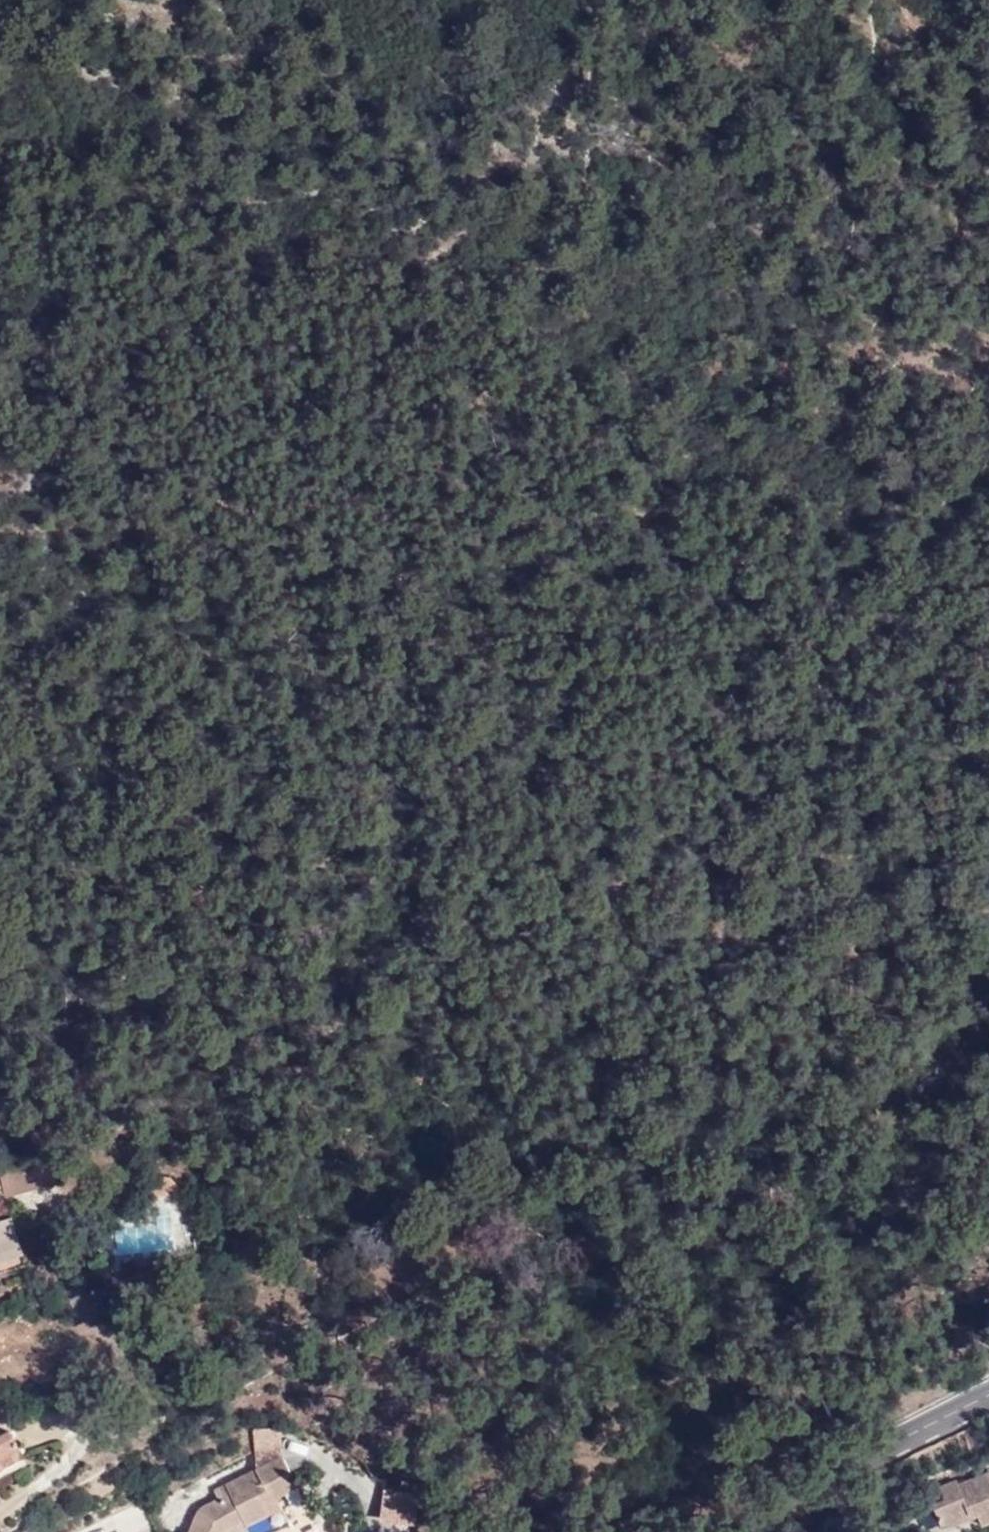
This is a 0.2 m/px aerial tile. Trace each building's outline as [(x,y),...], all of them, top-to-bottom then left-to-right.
[(50,1157),(0,1170),(0,1178),(5,1195),(57,1180),(50,1157)] [(117,1249),(172,1245),(169,1209),(115,1213),(117,1249)] [(21,1246),(12,1218),(6,1219),(0,1221),(0,1252),(21,1246)] [(0,1252),(0,1260),(23,1254),(21,1246),(0,1252)] [(18,1449),(8,1431),(0,1436),(0,1460),(18,1449)] [(2,1470),(24,1459),(18,1449),(0,1460),(0,1466),(2,1470)] [(221,1484),(225,1494),(220,1496),(195,1509),(186,1531),(220,1531),(221,1530),(239,1520),(242,1525),(263,1515),(254,1494),(267,1488),(272,1497),(292,1486),(277,1456),(221,1484)] [(943,1487),(948,1499),(935,1505),(944,1525),(978,1511),(984,1524),(988,1522),(988,1473),(962,1485),(960,1480),(943,1487)] [(225,1494),(221,1484),(215,1487),(220,1496),(225,1494)]
